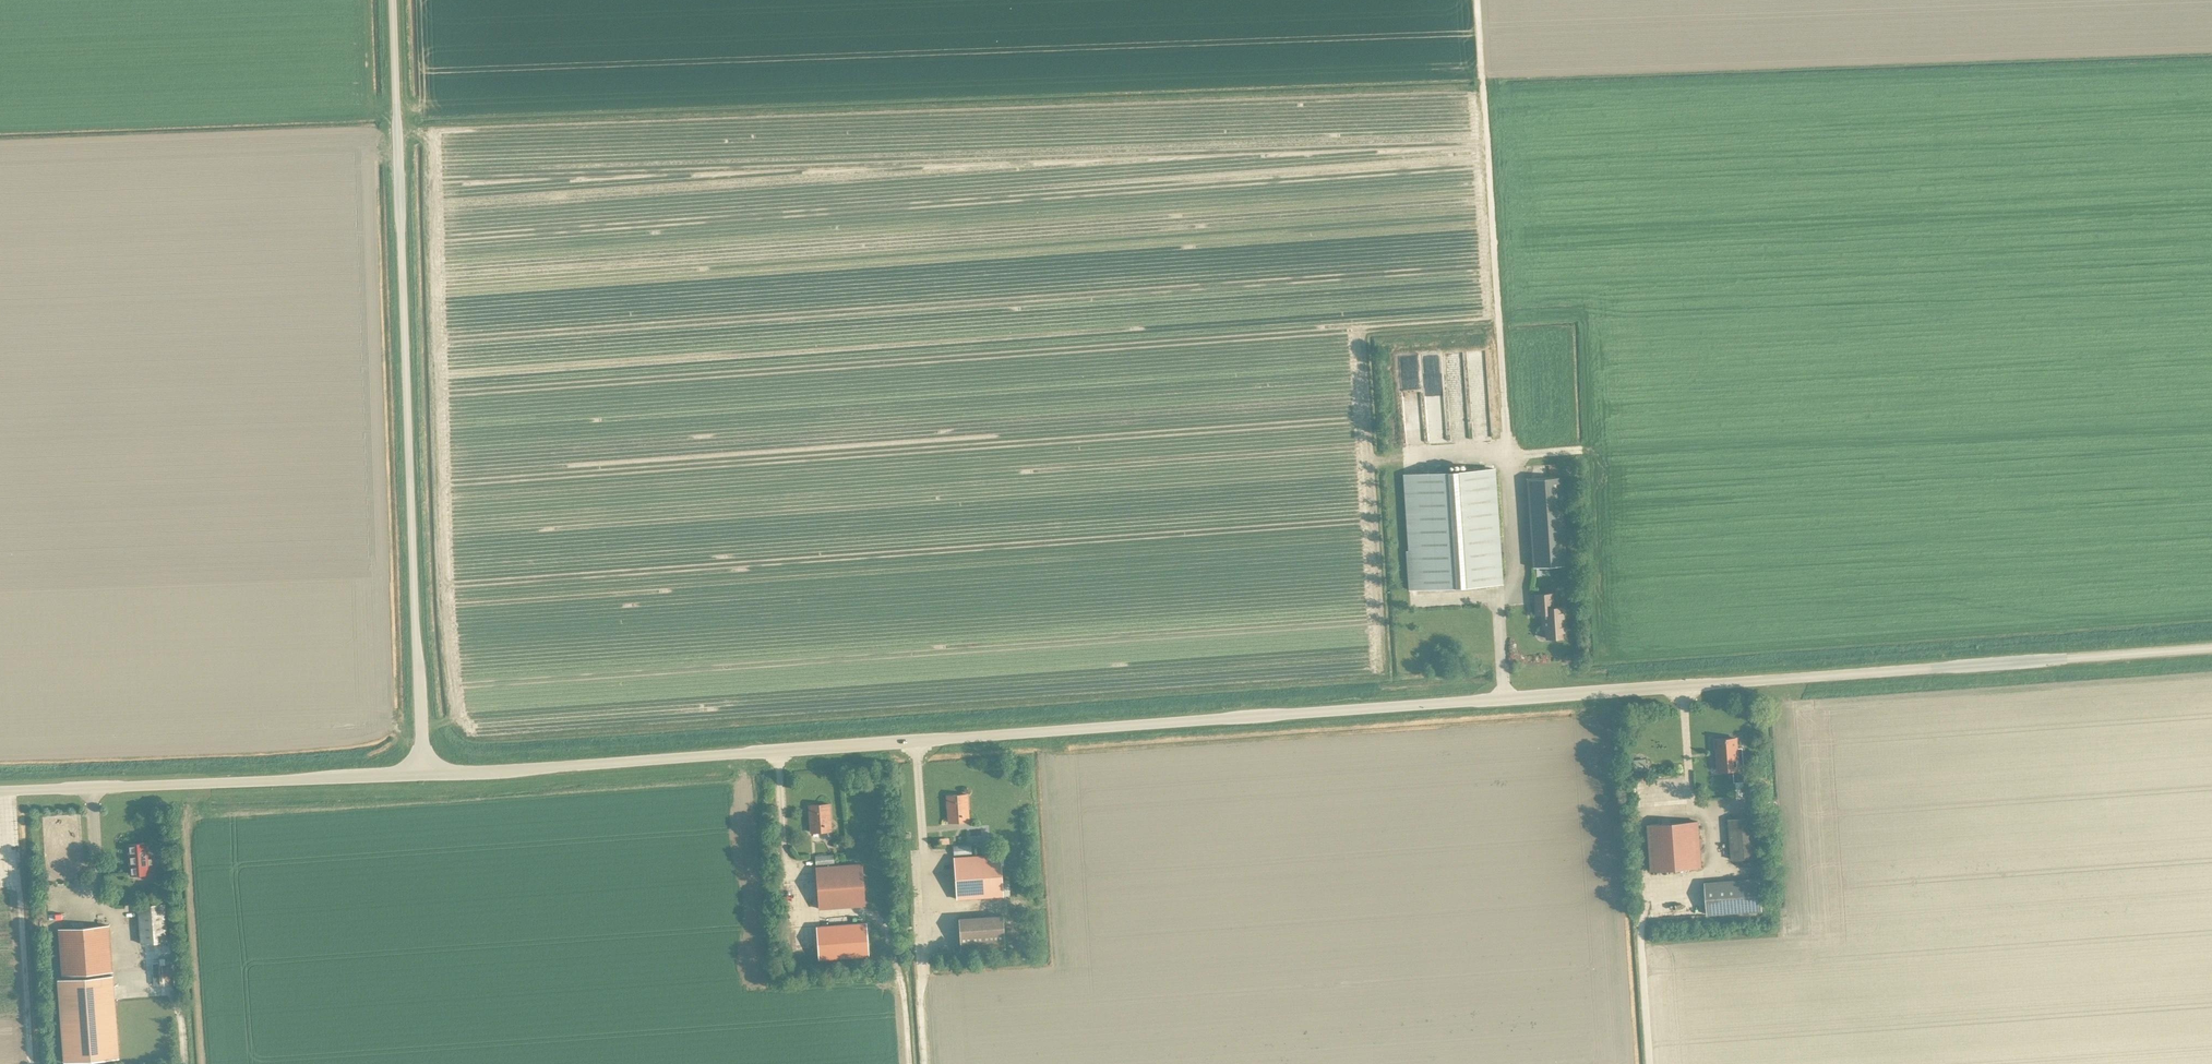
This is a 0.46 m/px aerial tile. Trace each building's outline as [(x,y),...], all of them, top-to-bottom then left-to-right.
[(1477,343),(1458,344),(1463,410),(1483,408),(1477,343)] [(1445,388),(1444,417),(1458,417),(1458,388),(1445,388)] [(1439,416),(1419,417),(1420,442),(1440,441),(1439,416)] [(1406,553),(1409,591),(1501,584),(1493,469),(1403,475),(1409,553),(1406,553)] [(1526,480),(1528,513),(1532,568),(1565,566),(1559,478),(1526,480)] [(1562,608),(1551,608),(1550,594),(1534,595),(1535,615),(1541,615),(1542,629),(1545,629),(1546,639),(1564,638),(1562,608)] [(1738,770),(1737,759),(1742,758),(1741,749),(1736,749),(1736,739),(1713,741),(1714,750),(1717,750),(1719,772),(1738,770)] [(1633,771),(1644,770),(1643,760),(1633,761),(1633,771)] [(948,823),(968,822),(966,795),(946,797),(948,823)] [(810,833),(830,832),(828,805),(808,806),(810,833)] [(1754,818),(1727,820),(1730,860),(1757,858),(1754,818)] [(1650,871),(1700,868),(1697,822),(1646,826),(1650,871)] [(129,877),(148,876),(145,844),(127,845),(129,877)] [(953,856),(970,855),(970,846),(952,847),(953,856)] [(956,900),(1001,897),(999,855),(953,858),(956,900)] [(815,866),(833,865),(832,856),(815,857),(815,866)] [(818,910),(864,906),(861,865),(815,868),(818,910)] [(1696,908),(1751,905),(1751,885),(1720,886),(1720,877),(1695,878),(1696,908)] [(128,912),(127,898),(114,898),(115,913),(128,912)] [(140,944),(166,943),(163,905),(137,907),(140,944)] [(950,918),(991,917),(991,908),(950,909),(950,918)] [(992,917),(949,919),(950,935),(978,934),(979,944),(994,943),(992,917)] [(818,960),(867,956),(865,924),(816,927),(818,960)] [(61,976),(111,972),(108,927),(58,931),(61,976)] [(64,1063),(118,1059),(112,976),(57,981),(64,1063)]
